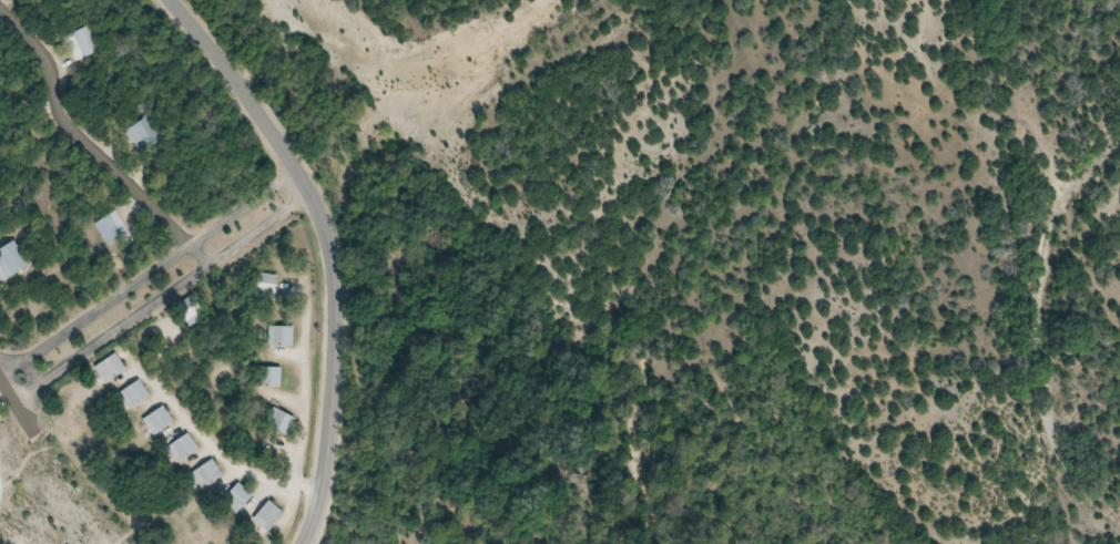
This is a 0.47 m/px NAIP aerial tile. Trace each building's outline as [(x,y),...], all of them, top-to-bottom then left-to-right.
[(77,61),(98,54),(88,25),(67,33),(77,61)] [(139,155),(162,142),(148,116),(125,128),(139,155)] [(95,221),(108,246),(131,234),(118,209),(95,221)] [(33,267),(18,240),(0,250),(0,273),(5,282),(33,267)] [(270,302),(277,276),(257,272),(251,298),(270,302)] [(187,328),(204,319),(191,296),(174,305),(187,328)] [(291,326),(266,326),(266,347),(291,347),(291,326)] [(102,384),(123,370),(113,353),(90,367),(102,384)] [(278,387),(278,367),(255,367),(255,387),(278,387)] [(115,393),(126,410),(147,397),(136,380),(115,393)] [(140,418),(149,436),(171,424),(162,407),(140,418)] [(284,436),(292,418),(270,408),(261,426),(284,436)] [(196,449),(185,433),(164,447),(176,463),(196,449)] [(199,489),(220,476),(209,458),(188,472),(199,489)] [(231,515),(249,495),(235,482),(217,502),(231,515)] [(280,514),(267,501),(248,519),(262,532),(280,514)]
